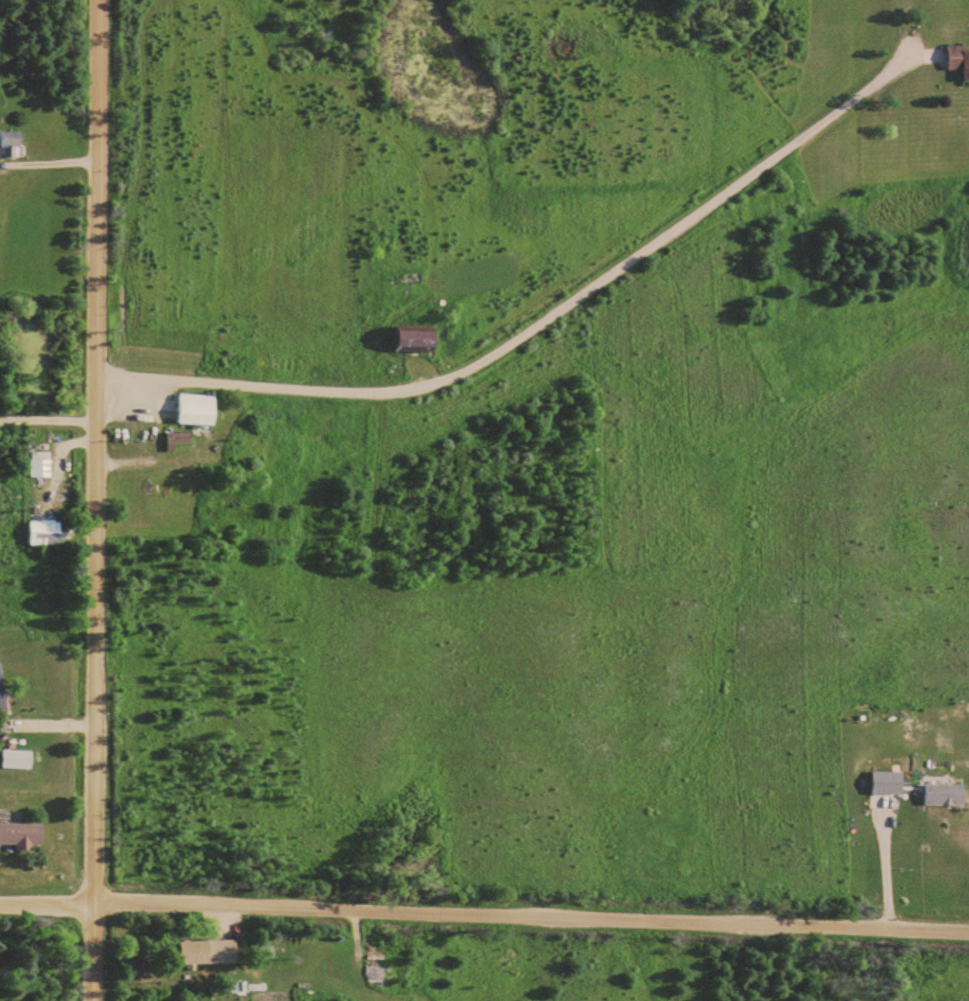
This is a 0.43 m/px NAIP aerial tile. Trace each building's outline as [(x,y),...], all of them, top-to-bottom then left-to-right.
[(966,70),(966,80),(968,80),(968,50),(968,46),(950,46),(950,70),(966,70)] [(16,158),(16,146),(23,146),(23,132),(0,132),(0,158),(16,158)] [(411,314),(397,314),(397,352),(442,351),(442,327),(411,327),(411,314)] [(177,424),(217,427),(219,396),(179,394),(177,424)] [(53,478),(53,452),(31,452),(31,478),(53,478)] [(63,521),(30,521),(30,546),(63,546),(63,521)] [(33,750),(3,750),(3,769),(33,769),(33,750)] [(966,785),(923,785),(923,804),(966,804),(966,785)] [(0,823),(0,846),(44,846),(45,823),(0,823)] [(180,940),(180,963),(238,963),(238,940),(180,940)]
